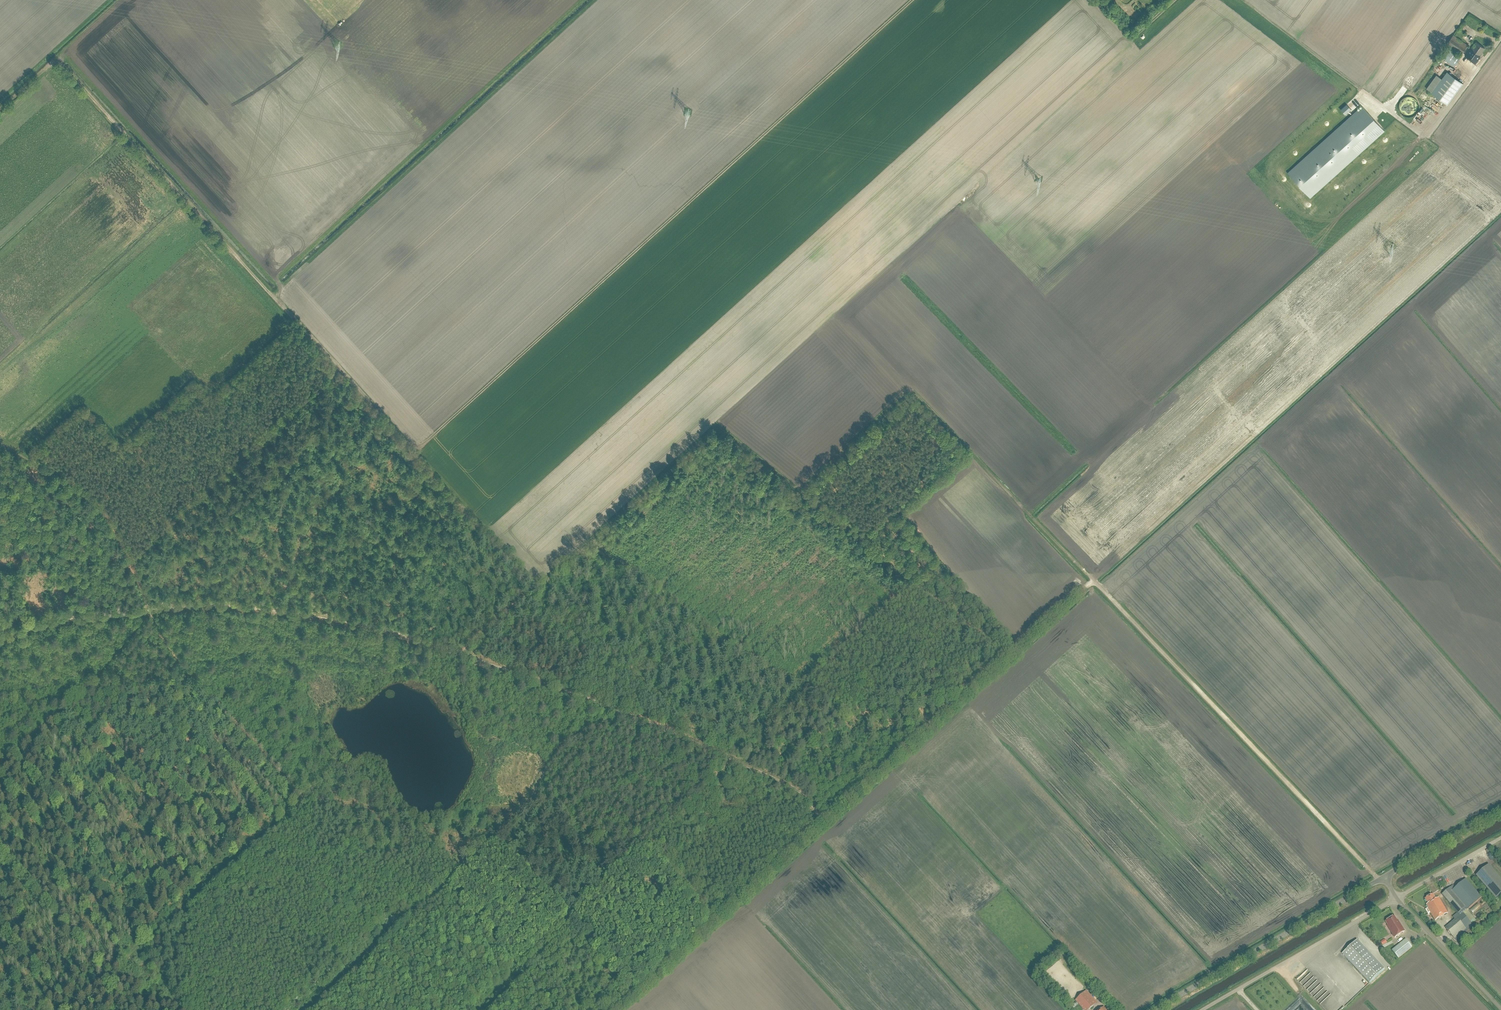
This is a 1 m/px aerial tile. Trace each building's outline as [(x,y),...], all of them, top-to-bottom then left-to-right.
[(1447,44),(1461,54),(1468,45),(1460,39),(1453,35),(1447,44)] [(1473,45),(1466,55),(1476,62),(1483,52),(1482,52),(1485,48),(1476,42),(1473,46),(1473,45)] [(1437,62),(1451,71),(1462,56),(1448,46),(1441,56),(1437,62)] [(1432,92),(1448,104),(1464,82),(1447,70),(1432,92)] [(1475,874),(1494,897),(1500,891),(1500,878),(1488,863),(1475,874)] [(1482,898),(1466,879),(1455,888),(1453,886),(1442,895),(1460,916),(1445,928),(1456,941),(1474,926),(1470,922),(1474,919),(1467,910),(1482,898)] [(1436,900),(1433,895),(1425,900),(1428,904),(1426,905),(1428,908),(1428,909),(1427,910),(1426,911),(1429,915),(1431,914),(1435,921),(1448,914),(1439,898),(1436,900)] [(1480,903),(1473,910),(1476,913),(1483,906),(1480,903)] [(1388,926),(1387,926),(1395,938),(1405,932),(1400,923),(1399,923),(1395,917),(1392,919),(1391,919),(1389,920),(1386,922),(1388,926)] [(1412,947),(1406,940),(1392,951),(1398,959),(1412,947)] [(1385,970),(1357,941),(1342,955),(1370,984),(1385,970)] [(1331,995),(1308,969),(1296,980),(1320,1005),(1331,995)] [(1086,991),(1075,1001),(1083,1009),(1089,1009),(1097,1003),(1086,991)]
